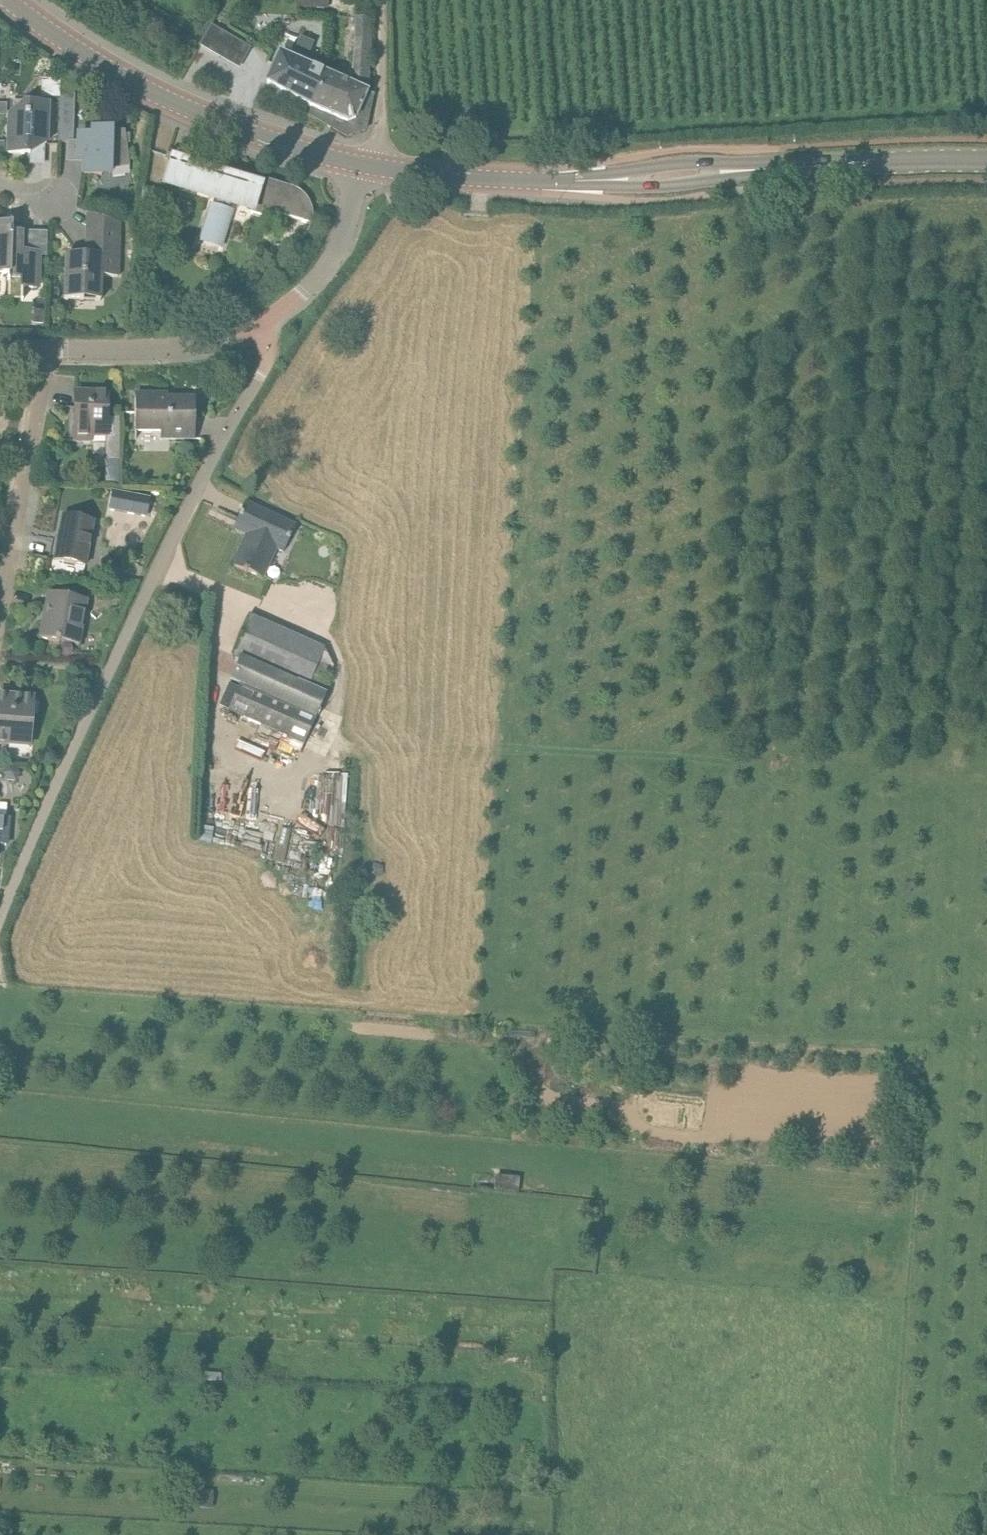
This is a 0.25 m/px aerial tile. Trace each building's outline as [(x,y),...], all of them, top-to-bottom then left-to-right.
[(329,0),(301,0),(300,7),(328,9),(329,0)] [(326,73),(312,106),(349,121),(356,118),(368,89),(372,17),(372,14),(357,14),(354,63),(351,72),(349,83),(326,73)] [(211,23),(199,45),(220,56),(232,35),(211,23)] [(312,106),(326,73),(305,64),(314,42),(301,36),(292,58),(281,53),(268,82),(312,106)] [(41,97),(59,97),(59,92),(59,79),(41,79),(41,97)] [(74,93),(59,92),(59,97),(58,142),(66,142),(73,142),(73,140),(74,93)] [(47,143),(48,103),(27,103),(26,115),(12,115),(12,113),(10,113),(9,152),(31,153),(31,141),(46,141),(46,143),(47,143)] [(80,134),(80,140),(80,156),(86,156),(85,174),(111,174),(112,167),(131,165),(129,143),(133,143),(134,133),(128,133),(128,129),(94,128),(94,134),(80,134)] [(197,164),(197,165),(191,186),(220,195),(217,205),(211,203),(204,226),(227,233),(234,210),(229,208),(231,198),(254,205),(252,211),(273,218),(275,211),(312,223),(314,214),(312,204),(308,196),(301,190),(292,185),(234,168),(219,158),(218,159),(219,160),(216,169),(197,164)] [(157,219),(164,195),(144,187),(141,214),(157,219)] [(120,224),(94,215),(93,255),(67,254),(65,299),(101,300),(102,276),(119,276),(120,224)] [(0,224),(0,273),(9,273),(9,280),(10,280),(10,276),(23,277),(22,299),(24,299),(24,286),(38,287),(39,252),(21,251),(21,229),(20,229),(20,235),(13,235),(13,231),(12,231),(12,220),(11,220),(11,225),(0,224)] [(44,324),(45,310),(34,309),(33,323),(44,324)] [(102,380),(102,393),(78,393),(78,439),(107,439),(107,456),(110,459),(123,459),(123,414),(111,415),(111,380),(102,380)] [(198,440),(199,398),(172,397),(172,393),(139,393),(139,439),(140,439),(140,432),(172,432),(172,440),(198,440)] [(150,495),(111,488),(108,508),(146,515),(150,495)] [(284,551),(297,524),(246,501),(238,520),(251,525),(233,564),(264,578),(277,548),(284,551)] [(86,564),(95,519),(65,514),(57,558),(86,564)] [(81,645),(90,600),(50,592),(42,637),(81,645)] [(238,687),(229,708),(305,742),(326,694),(332,667),(324,651),(326,648),(251,615),(234,653),(241,656),(231,678),(240,682),(238,687)] [(228,683),(219,703),(229,708),(238,687),(228,683)] [(10,746),(10,734),(31,736),(34,697),(6,695),(5,705),(0,704),(0,746),(10,746)] [(15,779),(19,773),(16,766),(8,765),(4,772),(7,779),(15,779)] [(0,815),(0,846),(9,846),(11,816),(0,815)]
